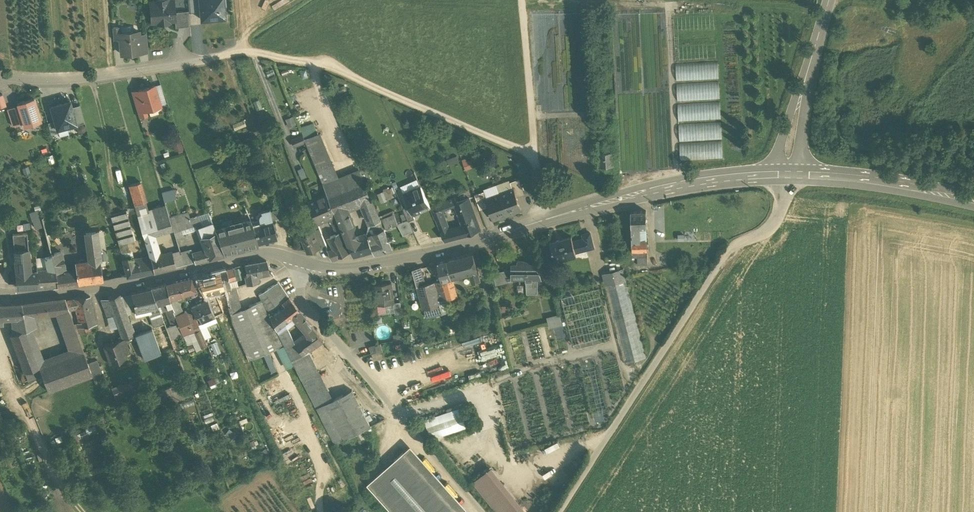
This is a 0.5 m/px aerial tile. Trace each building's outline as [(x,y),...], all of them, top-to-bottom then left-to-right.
[(156,2),(150,2),(151,22),(157,22),(158,21),(158,22),(159,23),(161,21),(165,20),(168,22),(169,21),(168,21),(169,20),(175,20),(175,12),(173,0),(167,1),(167,0),(156,0),(156,2)] [(189,11),(200,9),(199,0),(188,0),(189,11)] [(224,0),(199,0),(200,9),(201,19),(225,16),(224,0)] [(189,11),(175,12),(175,20),(175,27),(190,26),(189,11)] [(120,33),(119,33),(120,39),(121,54),(141,52),(140,51),(139,34),(139,31),(120,33)] [(146,33),(139,34),(140,51),(148,51),(146,33)] [(679,81),(719,79),(719,63),(678,65),(679,81)] [(678,102),(719,100),(718,84),(677,85),(678,102)] [(154,85),(138,90),(141,100),(144,110),(145,110),(160,105),(154,85)] [(23,121),(24,125),(41,120),(34,97),(17,103),(18,106),(23,121)] [(55,120),(57,128),(66,125),(67,128),(77,125),(76,122),(72,106),(70,100),(51,106),(55,120)] [(141,100),(134,102),(139,117),(146,114),(145,110),(144,110),(141,100)] [(679,121),(720,120),(719,103),(678,105),(679,121)] [(72,106),(76,122),(84,120),(79,104),(72,106)] [(12,124),(23,121),(18,106),(8,110),(12,124)] [(285,117),(287,126),(295,124),(293,115),(285,117)] [(51,134),(58,131),(57,128),(55,120),(48,122),(51,134)] [(681,141),(722,140),(721,123),(680,125),(681,141)] [(321,132),(305,138),(327,194),(329,196),(365,181),(359,168),(339,176),(321,132)] [(610,137),(598,138),(599,153),(613,152),(612,142),(610,142),(610,137)] [(682,160),(723,159),(722,142),(681,144),(682,160)] [(187,146),(179,149),(181,158),(190,156),(187,146)] [(613,152),(599,153),(600,167),(614,166),(613,152)] [(0,171),(0,183),(1,187),(10,183),(5,169),(0,171)] [(519,178),(510,182),(512,189),(513,189),(516,197),(524,194),(519,178)] [(380,219),(373,202),(365,181),(329,196),(337,216),(344,209),(362,202),(371,224),(380,219)] [(140,182),(129,186),(137,213),(150,210),(140,182)] [(245,183),(236,187),(240,195),(248,192),(245,183)] [(380,201),(396,196),(393,186),(377,191),(380,201)] [(421,186),(404,194),(409,206),(412,213),(420,210),(419,208),(429,204),(421,186)] [(174,189),(162,192),(163,198),(175,195),(174,189)] [(512,189),(500,194),(507,214),(520,210),(516,197),(513,189),(512,189)] [(484,191),(474,194),(480,210),(489,206),(486,199),(487,198),(484,191)] [(327,194),(312,200),(321,222),(331,218),(331,219),(337,216),(329,196),(327,194)] [(463,194),(454,197),(456,203),(465,200),(463,194)] [(507,214),(500,194),(487,198),(486,199),(489,206),(494,219),(507,214)] [(480,230),(469,198),(465,200),(456,203),(468,235),(480,230)] [(290,212),(286,202),(281,204),(285,214),(290,212)] [(281,204),(274,206),(278,219),(286,217),(281,204)] [(150,210),(137,213),(144,236),(153,233),(172,228),(165,205),(150,210)] [(448,230),(438,205),(430,208),(435,219),(436,219),(441,231),(441,232),(445,241),(459,237),(456,228),(448,230)] [(412,213),(409,206),(403,209),(408,221),(414,218),(412,213)] [(353,230),(344,209),(337,216),(343,230),(348,241),(355,240),(356,239),(352,230),(353,230)] [(126,210),(110,214),(119,245),(128,243),(132,242),(134,241),(126,210)] [(646,211),(631,211),(631,228),(640,227),(646,227),(646,211)] [(40,212),(30,215),(32,221),(33,221),(42,219),(40,212)] [(188,212),(180,214),(182,221),(190,219),(188,212)] [(312,219),(301,223),(298,215),(297,215),(293,217),(297,227),(300,235),(313,230),(314,231),(316,230),(312,219)] [(337,216),(331,219),(337,233),(343,230),(337,216)] [(395,216),(386,220),(385,218),(382,219),(386,229),(398,224),(395,216)] [(212,223),(202,227),(201,223),(195,225),(193,218),(190,219),(182,221),(175,223),(172,224),(176,239),(183,236),(182,234),(196,229),(202,245),(205,245),(202,237),(216,232),(212,223)] [(42,219),(33,221),(37,235),(45,233),(42,219)] [(272,219),(252,224),(257,243),(258,242),(276,237),(276,238),(277,238),(272,219)] [(251,220),(221,228),(230,252),(237,250),(238,251),(244,249),(244,248),(258,244),(257,243),(252,224),(251,220)] [(19,230),(32,227),(30,222),(18,225),(19,230)] [(94,224),(86,226),(91,262),(100,261),(98,251),(94,224)] [(640,227),(631,228),(632,242),(640,241),(640,227)] [(392,250),(384,229),(373,234),(375,239),(369,241),(373,251),(375,254),(392,250)] [(313,230),(300,235),(307,252),(320,247),(314,232),(314,231),(313,230)] [(326,245),(320,230),(314,232),(320,247),(326,245)] [(342,231),(330,237),(336,248),(339,257),(351,252),(342,231)] [(224,255),(216,232),(202,237),(205,245),(207,250),(210,259),(224,255)] [(590,232),(582,234),(583,238),(586,249),(594,247),(590,232)] [(12,234),(13,239),(16,266),(29,264),(26,233),(12,234)] [(64,269),(55,233),(46,235),(51,256),(54,271),(55,275),(64,273),(64,269)] [(153,233),(144,236),(150,257),(159,255),(153,233)] [(356,239),(355,240),(348,241),(353,256),(373,251),(369,241),(367,236),(356,239)] [(571,237),(550,242),(554,259),(567,256),(567,257),(576,255),(575,252),(572,241),(571,237)] [(583,238),(572,241),(575,252),(586,249),(583,238)] [(640,241),(632,242),(632,251),(638,250),(647,250),(647,241),(640,241)] [(128,243),(119,245),(121,252),(130,250),(128,243)] [(622,245),(608,248),(610,254),(623,251),(622,245)] [(336,248),(328,251),(332,260),(339,257),(336,248)] [(107,250),(98,251),(100,261),(108,259),(107,250)] [(142,258),(133,259),(130,250),(121,252),(128,276),(145,273),(142,258)] [(207,250),(199,252),(201,261),(210,259),(207,250)] [(181,257),(179,251),(172,252),(176,267),(184,265),(181,257)] [(159,255),(150,257),(154,272),(176,267),(172,252),(159,255)] [(473,253),(455,258),(460,276),(469,274),(478,271),(473,253)] [(193,254),(181,257),(184,265),(195,262),(193,254)] [(51,256),(45,258),(47,268),(48,271),(37,270),(38,287),(57,286),(55,275),(54,271),(51,256)] [(149,257),(142,258),(145,273),(152,272),(149,257)] [(455,258),(447,260),(452,278),(460,276),(455,258)] [(447,260),(437,263),(442,280),(442,281),(452,278),(447,260)] [(518,261),(517,263),(512,263),(512,269),(512,278),(526,278),(526,293),(538,293),(538,278),(541,278),(539,271),(543,271),(541,263),(530,263),(529,262),(525,261),(522,260),(520,260),(520,261),(518,261)] [(91,262),(75,264),(76,272),(77,283),(103,280),(101,271),(100,261),(91,262)] [(266,261),(245,265),(247,276),(257,274),(269,272),(266,261)] [(29,264),(16,266),(17,288),(38,287),(37,270),(36,263),(29,264)] [(421,267),(412,270),(417,286),(425,284),(421,267)] [(233,268),(220,271),(224,290),(231,289),(231,288),(229,280),(236,278),(233,268)] [(623,268),(602,273),(625,363),(646,357),(626,277),(625,275),(623,268)] [(512,269),(493,273),(496,284),(512,281),(512,278),(512,269)] [(224,290),(220,271),(215,272),(215,274),(217,274),(221,290),(224,290)] [(478,271),(469,274),(474,291),(483,288),(478,271)] [(64,273),(55,275),(57,286),(77,283),(76,272),(64,273)] [(215,274),(198,278),(197,279),(204,294),(213,292),(221,290),(217,274),(215,274)] [(257,274),(247,276),(245,276),(247,284),(258,281),(257,274)] [(191,278),(173,282),(175,291),(181,290),(183,295),(195,290),(191,278)] [(452,278),(442,281),(447,299),(457,296),(452,278)] [(442,281),(442,280),(433,283),(438,301),(439,301),(447,299),(442,281)] [(173,282),(166,284),(169,297),(176,295),(175,291),(173,282)] [(278,283),(268,290),(275,301),(278,299),(282,303),(289,298),(278,283)] [(391,283),(374,285),(376,306),(385,304),(394,303),(391,283)] [(425,284),(417,286),(423,310),(439,306),(440,305),(439,301),(438,301),(433,283),(425,284)] [(166,284),(151,288),(151,289),(157,304),(159,304),(160,304),(163,302),(164,303),(170,301),(169,297),(166,284)] [(231,289),(224,290),(230,315),(231,315),(241,310),(236,287),(231,288),(231,289)] [(151,289),(131,293),(131,294),(135,312),(158,307),(157,304),(151,289)] [(268,290),(259,295),(262,301),(268,314),(282,303),(278,299),(275,301),(268,290)] [(214,298),(213,292),(204,294),(207,300),(213,313),(222,311),(220,305),(218,306),(215,299),(215,298),(214,298)] [(121,296),(120,294),(108,298),(118,327),(130,322),(131,324),(145,319),(153,317),(161,315),(166,327),(172,325),(166,310),(162,312),(159,304),(157,304),(158,307),(135,312),(127,314),(121,296)] [(131,294),(121,296),(127,314),(135,312),(131,294)] [(90,297),(69,300),(70,307),(75,307),(75,309),(79,308),(83,323),(84,326),(96,324),(90,297)] [(65,299),(55,300),(54,300),(56,314),(69,312),(68,308),(65,301),(65,299)] [(289,299),(283,304),(285,307),(270,318),(276,330),(284,323),(293,317),(307,334),(317,346),(323,342),(315,330),(299,311),(289,299)] [(447,299),(439,301),(440,305),(439,306),(441,312),(441,314),(450,312),(447,299)] [(21,304),(2,305),(3,319),(11,319),(19,318),(19,319),(34,317),(56,314),(54,300),(21,304)] [(207,300),(191,307),(195,316),(197,315),(201,323),(215,317),(213,313),(207,300)] [(170,301),(164,303),(163,302),(160,304),(159,304),(162,312),(166,310),(172,325),(178,323),(173,313),(173,311),(174,311),(170,301)] [(241,310),(231,315),(230,315),(232,324),(249,361),(284,346),(268,314),(262,301),(241,310)] [(400,302),(393,303),(394,314),(401,313),(400,302)] [(439,306),(426,309),(428,316),(441,312),(439,306)] [(183,309),(173,313),(178,323),(178,325),(188,321),(183,309)] [(557,312),(544,316),(547,327),(561,323),(557,312)] [(74,325),(70,314),(64,317),(61,325),(71,355),(83,351),(77,334),(74,325)] [(153,317),(145,319),(148,330),(135,335),(144,359),(173,349),(171,340),(166,327),(161,315),(153,317)] [(19,318),(11,319),(12,334),(31,327),(37,325),(34,317),(19,319),(19,318)] [(145,319),(131,324),(132,328),(135,335),(148,330),(145,319)] [(130,322),(118,327),(120,333),(132,328),(131,324),(130,322)] [(83,323),(76,324),(79,334),(85,332),(84,326),(83,323)] [(172,325),(166,327),(171,340),(182,335),(178,325),(178,323),(172,325)] [(284,323),(276,330),(286,350),(294,344),(284,323)] [(12,334),(10,335),(25,372),(39,367),(44,365),(31,327),(12,334)] [(132,328),(120,333),(122,339),(124,338),(125,339),(129,337),(135,335),(132,328)] [(294,344),(286,350),(292,363),(309,352),(317,346),(307,334),(294,344)] [(122,339),(104,346),(110,364),(126,358),(125,354),(129,353),(126,344),(125,339),(124,338),(122,339)] [(380,344),(369,347),(371,354),(372,354),(382,351),(380,344)] [(44,365),(39,367),(43,376),(48,392),(92,376),(83,351),(71,355),(44,365)] [(382,351),(372,354),(373,360),(384,357),(382,351)] [(309,352),(292,363),(302,381),(315,373),(319,371),(309,352)] [(269,358),(271,371),(278,370),(275,357),(269,358)] [(39,367),(25,372),(28,382),(43,376),(39,367)] [(315,373),(302,381),(306,390),(320,381),(315,373)] [(320,381),(306,390),(316,409),(333,400),(323,379),(320,381)] [(131,381),(112,389),(116,400),(118,405),(138,398),(131,381)] [(186,381),(155,392),(161,406),(191,395),(186,381)] [(333,400),(316,409),(334,445),(355,435),(361,432),(370,427),(352,391),(333,400)] [(425,420),(431,440),(472,426),(465,407),(425,420)] [(361,432),(355,435),(360,444),(366,441),(361,432)] [(410,446),(403,453),(456,511),(464,511),(467,509),(410,446)] [(403,453),(367,485),(391,511),(456,511),(403,453)] [(491,467),(473,482),(497,511),(527,511),(491,467)]
